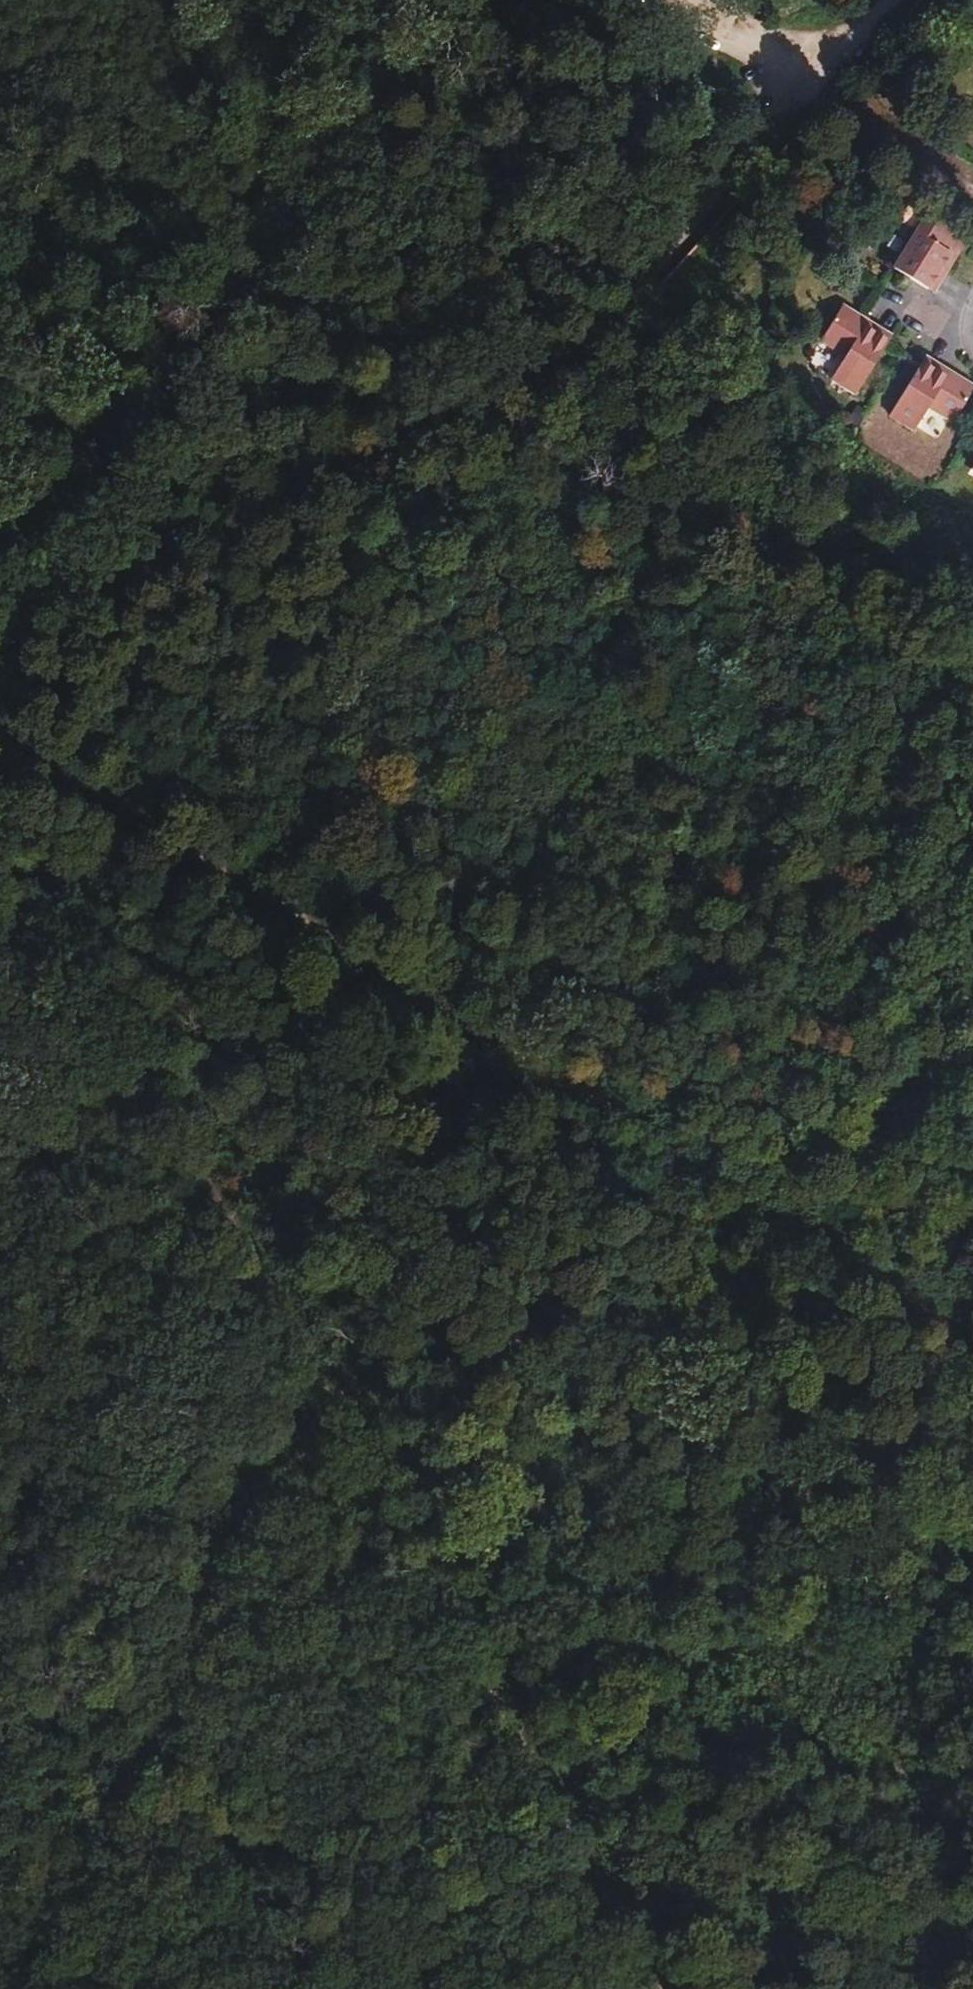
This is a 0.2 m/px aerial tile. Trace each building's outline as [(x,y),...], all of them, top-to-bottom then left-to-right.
[(916,233),(926,215),(915,209),(910,210),(904,221),(905,226),(916,233)] [(949,256),(954,259),(966,239),(927,215),(926,215),(916,233),(893,270),(927,291),(949,256)] [(933,295),(954,259),(949,256),(927,291),(933,295)] [(855,397),(888,343),(858,324),(861,320),(842,309),(822,342),(846,357),(831,382),(855,397)] [(858,324),(888,343),(890,339),(863,322),(861,320),(858,324)] [(954,379),(950,376),(924,360),(922,364),(951,383),(954,379)] [(972,391),(954,379),(951,383),(922,364),(889,419),(913,434),(928,409),(952,424),(972,391)]
